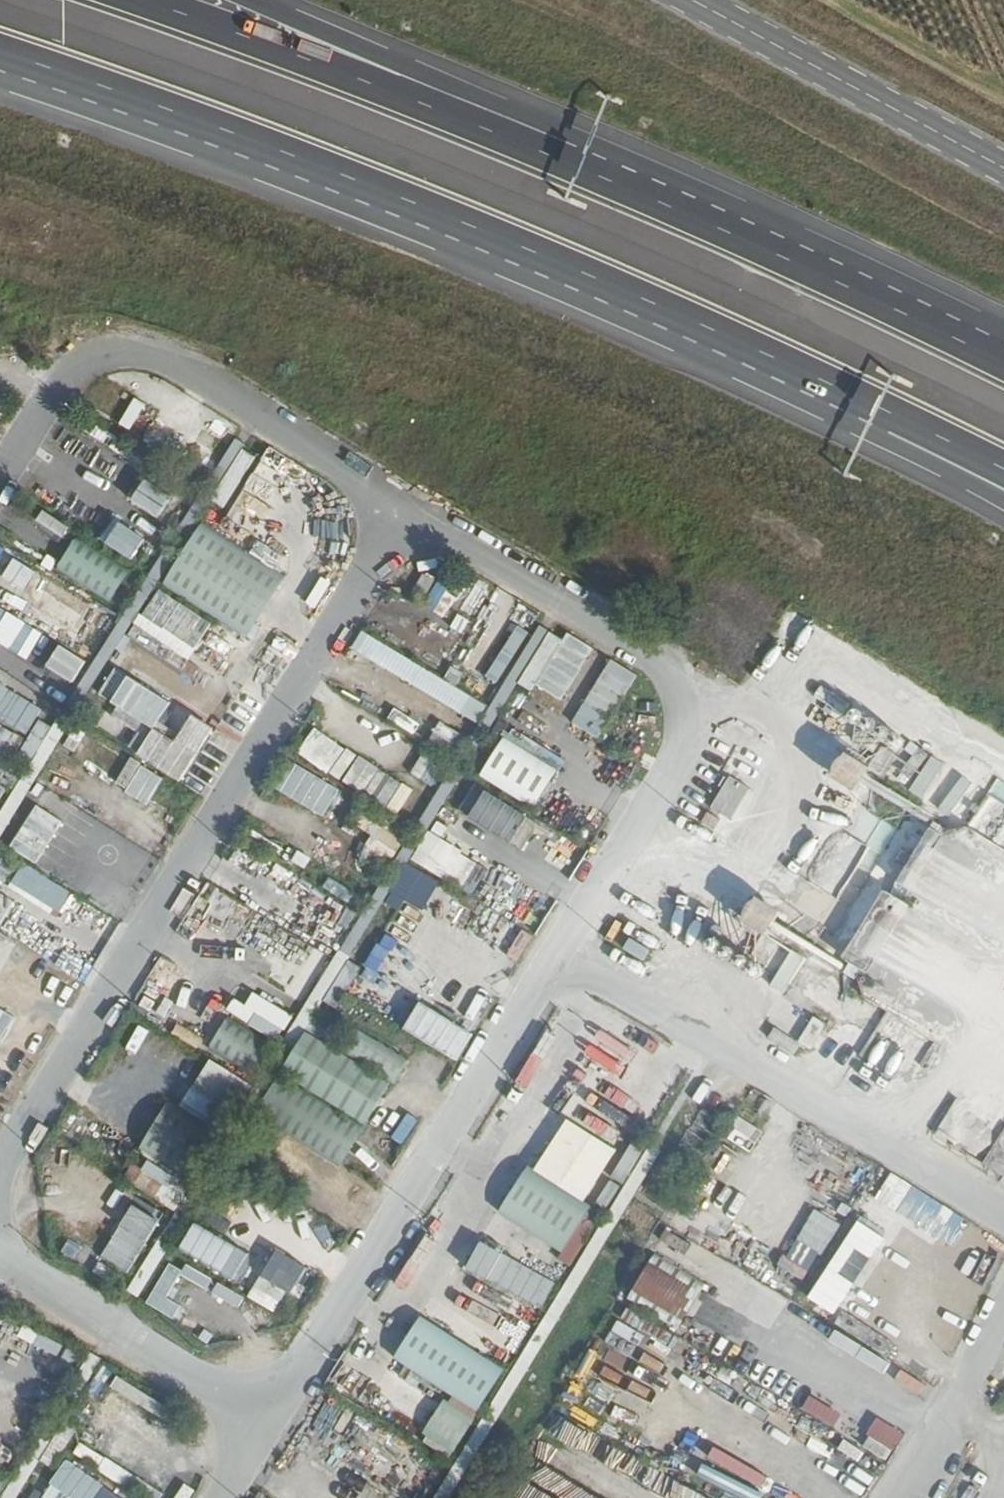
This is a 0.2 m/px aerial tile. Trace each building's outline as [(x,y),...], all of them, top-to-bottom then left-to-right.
[(201,500),(227,509),(249,450),(224,441),(201,500)] [(138,476),(125,499),(157,518),(170,495),(138,476)] [(246,489),(232,502),(249,520),(263,508),(246,489)] [(31,518),(58,538),(66,528),(39,508),(31,518)] [(101,543),(131,559),(143,537),(113,521),(101,543)] [(202,523),(163,585),(246,637),(285,575),(202,523)] [(74,538),(55,569),(111,602),(129,571),(74,538)] [(34,614),(28,625),(69,647),(89,611),(114,624),(118,616),(4,555),(2,560),(0,559),(0,596),(34,614)] [(316,607),(328,581),(316,576),(304,602),(316,607)] [(484,600),(489,589),(463,578),(459,589),(484,600)] [(187,658),(209,619),(152,588),(131,627),(187,658)] [(40,631),(0,610),(0,644),(25,658),(40,631)] [(512,675),(558,702),(590,647),(562,630),(559,637),(536,623),(530,633),(513,623),(482,677),(504,689),(512,675)] [(346,651),(475,720),(485,702),(356,632),(346,651)] [(70,683),(84,662),(54,642),(40,663),(70,683)] [(567,722),(595,739),(634,674),(607,657),(567,722)] [(110,668),(95,696),(149,725),(164,697),(110,668)] [(24,768),(39,737),(52,743),(58,729),(34,717),(40,705),(0,686),(0,757),(24,768)] [(180,782),(212,727),(185,711),(169,738),(140,722),(124,750),(180,782)] [(436,722),(424,743),(451,759),(464,738),(436,722)] [(308,728),(293,754),(385,805),(400,779),(308,728)] [(510,728),(504,739),(498,735),(474,774),(531,808),(560,758),(510,728)] [(820,769),(843,787),(861,765),(838,747),(820,769)] [(408,774),(427,783),(439,759),(421,750),(408,774)] [(923,798),(940,761),(925,754),(907,791),(923,798)] [(110,787),(145,805),(160,776),(125,758),(110,787)] [(320,816),(336,787),(290,761),(274,790),(320,816)] [(727,775),(706,806),(728,820),(749,789),(727,775)] [(479,788),(462,814),(505,841),(522,815),(479,788)] [(28,803),(6,849),(37,864),(59,818),(28,803)] [(356,855),(374,868),(395,839),(376,825),(356,855)] [(425,831),(407,858),(470,897),(487,870),(425,831)] [(4,885),(53,915),(68,891),(19,861),(4,885)] [(384,898),(418,913),(434,878),(400,863),(384,898)] [(324,878),(320,888),(347,899),(351,888),(324,878)] [(185,913),(193,890),(181,886),(173,909),(185,913)] [(11,899),(0,893),(0,920),(11,899)] [(733,955),(739,931),(755,935),(750,954),(768,959),(774,935),(759,931),(767,901),(741,895),(732,931),(704,924),(702,931),(714,934),(710,949),(733,955)] [(866,956),(867,992),(919,1026),(946,1025),(945,1008),(954,995),(953,986),(933,973),(934,988),(925,983),(916,996),(915,956),(883,935),(882,916),(868,938),(853,938),(849,945),(866,956)] [(516,958),(530,933),(507,921),(493,945),(516,958)] [(626,937),(620,949),(642,960),(648,947),(626,937)] [(763,981),(782,993),(804,959),(786,947),(763,981)] [(395,1024),(414,979),(399,972),(380,1018),(395,1024)] [(228,999),(223,1018),(280,1035),(288,1008),(246,996),(244,1003),(228,999)] [(14,1016),(0,1008),(0,1042),(14,1016)] [(794,1041),(830,1063),(845,1037),(810,1015),(794,1041)] [(250,1069),(265,1041),(221,1017),(206,1046),(250,1069)] [(423,1042),(453,1059),(466,1038),(435,1020),(423,1042)] [(194,1047),(200,1037),(174,1023),(168,1033),(194,1047)] [(599,1027),(593,1036),(629,1057),(634,1047),(599,1027)] [(250,1117),(343,1165),(401,1056),(352,1030),(341,1051),(297,1028),(250,1117)] [(772,1029),(767,1040),(796,1053),(801,1042),(772,1029)] [(142,1037),(130,1061),(140,1066),(152,1042),(142,1037)] [(177,1102),(221,1130),(249,1086),(205,1058),(177,1102)] [(162,1102),(134,1144),(179,1173),(207,1131),(162,1102)] [(53,1134),(76,1148),(92,1122),(69,1108),(53,1134)] [(732,1116),(721,1139),(750,1151),(760,1128),(732,1116)] [(565,1118),(533,1169),(582,1201),(615,1150),(565,1118)] [(630,1135),(596,1202),(604,1206),(580,1253),(595,1261),(653,1147),(630,1135)] [(134,1154),(120,1176),(153,1196),(167,1175),(134,1154)] [(533,1169),(527,1165),(497,1212),(560,1253),(591,1206),(582,1201),(533,1169)] [(888,1214),(907,1184),(880,1167),(862,1198),(888,1214)] [(917,1191),(904,1219),(938,1236),(952,1209),(917,1191)] [(96,1258),(127,1274),(157,1219),(125,1202),(96,1258)] [(693,1206),(682,1236),(703,1244),(714,1214),(693,1206)] [(172,1252),(231,1277),(243,1248),(185,1223),(172,1252)] [(317,1230),(321,1254),(334,1251),(329,1228),(317,1230)] [(661,1229),(653,1245),(681,1259),(689,1243),(661,1229)] [(460,1268),(540,1308),(554,1281),(474,1240),(460,1268)] [(243,1295),(274,1314),(302,1266),(271,1248),(243,1295)] [(679,1325),(700,1282),(644,1256),(624,1299),(679,1325)] [(491,1300),(485,1309),(508,1323),(513,1314),(491,1300)] [(839,1309),(831,1322),(885,1356),(893,1343),(839,1309)] [(603,1340),(662,1364),(674,1335),(615,1310),(603,1340)] [(420,1317),(394,1358),(477,1410),(503,1369),(420,1317)] [(520,1346),(528,1335),(505,1322),(499,1333),(520,1346)] [(22,1328),(12,1354),(49,1367),(59,1342),(22,1328)] [(610,1352),(598,1378),(627,1391),(639,1366),(610,1352)] [(799,1411),(833,1424),(838,1409),(804,1396),(799,1411)] [(859,1447),(887,1460),(901,1431),(873,1417),(859,1447)] [(51,1472),(77,1430),(63,1421),(38,1462),(51,1472)] [(615,1453),(558,1430),(529,1497),(596,1497),(615,1453)] [(69,1457),(147,1497),(154,1497),(160,1488),(76,1444),(69,1457)] [(709,1445),(703,1456),(757,1486),(763,1475),(709,1445)] [(62,1457),(44,1483),(67,1497),(121,1497),(62,1457)] [(694,1488),(645,1469),(637,1489),(663,1497),(691,1497),(694,1488)] [(191,1490),(180,1483),(171,1497),(185,1497),(191,1490)]
